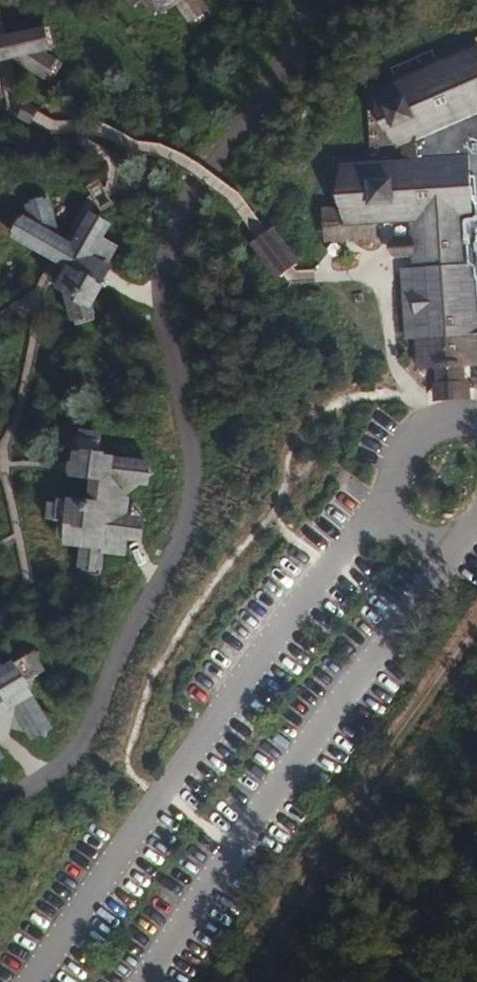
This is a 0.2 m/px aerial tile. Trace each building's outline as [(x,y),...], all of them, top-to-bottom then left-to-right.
[(178,5),(174,0),(146,0),(145,1),(155,15),(162,10),(165,14),(178,5)] [(178,5),(189,21),(208,9),(201,0),(174,0),(178,5)] [(212,15),(208,9),(189,21),(194,28),(212,15)] [(45,52),(52,50),(52,49),(59,47),(53,27),(46,29),(46,28),(8,37),(8,38),(1,40),(0,40),(0,61),(5,60),(13,58),(25,39),(45,52)] [(25,39),(13,58),(45,79),(45,78),(57,60),(45,52),(25,39)] [(375,95),(398,147),(409,146),(410,165),(343,169),(345,211),(346,226),(376,224),(413,222),(415,240),(416,256),(417,271),(405,272),(409,338),(421,338),(423,368),(441,367),(465,365),(476,364),(476,50),(375,95)] [(57,60),(45,78),(52,83),(64,64),(57,60)] [(32,208),(52,202),(50,195),(30,201),(32,208)] [(63,239),(53,202),(52,202),(32,208),(31,208),(35,222),(41,245),(63,239)] [(346,226),(345,211),(329,212),(331,240),(377,237),(376,224),(346,226)] [(94,215),(87,229),(106,240),(114,226),(94,215)] [(93,298),(71,304),(75,320),(76,319),(78,326),(98,321),(96,314),(97,314),(95,306),(108,303),(104,286),(113,270),(109,268),(76,249),(77,247),(71,244),(63,239),(41,245),(35,222),(30,219),(29,220),(23,216),(13,234),(19,238),(18,239),(59,262),(66,266),(56,285),(62,288),(62,289),(68,292),(65,282),(87,276),(93,298)] [(77,247),(76,249),(109,268),(120,248),(106,240),(87,229),(77,247)] [(290,270),(297,265),(273,232),(266,237),(260,242),(284,275),(290,270)] [(416,256),(415,240),(398,241),(398,249),(398,257),(416,256)] [(87,276),(65,282),(68,292),(71,304),(93,298),(87,276)] [(91,432),(104,449),(105,441),(104,441),(105,433),(84,431),(83,438),(91,432)] [(83,438),(73,446),(80,456),(99,480),(117,466),(115,463),(104,449),(91,432),(83,438)] [(110,514),(130,517),(131,501),(128,496),(126,497),(113,480),(137,461),(115,458),(115,463),(117,466),(99,480),(80,456),(79,469),(78,477),(85,478),(97,493),(96,504),(99,504),(97,526),(109,527),(110,514)] [(137,461),(113,480),(126,497),(128,496),(143,484),(152,478),(157,474),(153,469),(148,462),(143,456),(137,461)] [(97,526),(99,504),(96,504),(61,500),(60,505),(58,521),(58,522),(62,522),(86,525),(84,547),(82,567),(83,567),(103,569),(104,569),(106,553),(108,537),(130,539),(132,517),(130,517),(110,514),(109,527),(97,526)] [(51,520),(58,521),(60,505),(53,504),(51,520)] [(132,517),(130,539),(146,541),(148,519),(132,517)] [(86,525),(62,522),(60,539),(69,540),(68,545),(84,547),(86,525)] [(108,537),(106,553),(128,555),(130,539),(108,537)] [(103,569),(83,567),(82,574),(102,577),(103,569)] [(16,665),(8,695),(30,701),(31,697),(35,680),(41,659),(31,657),(19,654),(16,665)] [(41,659),(35,680),(43,676),(42,675),(48,671),(38,654),(31,657),(41,659)] [(10,734),(12,728),(10,727),(16,706),(46,713),(34,695),(31,697),(30,701),(8,695),(16,665),(5,672),(0,675),(0,680),(1,682),(0,687),(0,740),(10,734)] [(16,706),(10,727),(12,728),(31,733),(42,736),(48,737),(50,731),(52,723),(54,715),(46,713),(16,706)]
